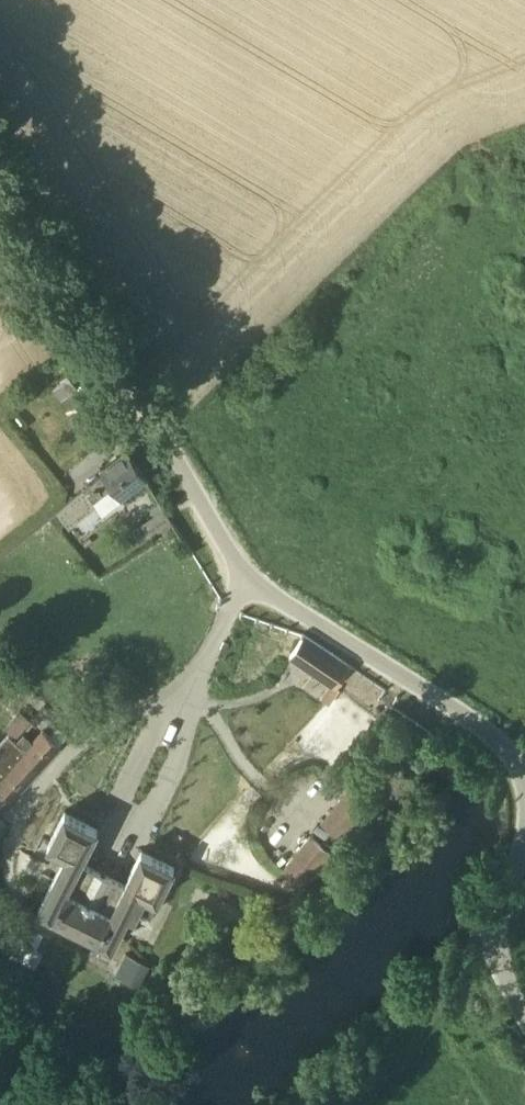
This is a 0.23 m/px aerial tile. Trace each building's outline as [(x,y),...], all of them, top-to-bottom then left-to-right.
[(68,371),(59,378),(62,381),(66,387),(70,393),(79,386),(68,371)] [(66,387),(62,381),(53,388),(58,393),(66,387)] [(112,486),(120,496),(147,476),(128,450),(102,470),(104,471),(83,488),(94,501),(112,486)] [(147,535),(139,524),(127,532),(135,543),(147,535)] [(290,655),(337,686),(351,665),(304,634),(290,655)] [(33,719),(21,709),(6,727),(18,737),(33,719)] [(61,745),(44,730),(31,744),(26,740),(22,745),(9,734),(0,744),(0,796),(4,790),(17,801),(61,745)] [(322,822),(342,839),(370,804),(349,788),(322,822)] [(151,912),(157,899),(176,864),(142,848),(128,876),(85,854),(99,826),(66,809),(47,845),(65,853),(54,875),(47,888),(37,908),(114,946),(130,913),(136,915),(140,907),(151,912)] [(282,869),(305,888),(333,854),(310,835),(282,869)] [(47,888),(54,875),(43,870),(37,883),(47,888)] [(45,934),(38,930),(31,944),(38,948),(45,934)] [(140,986),(150,966),(128,955),(118,975),(140,986)]
